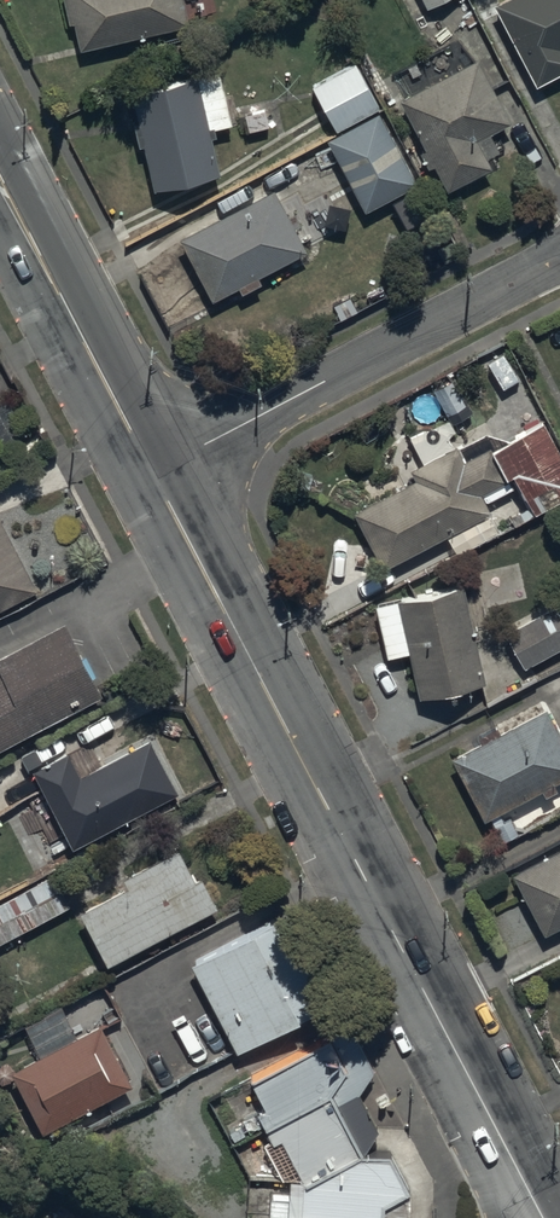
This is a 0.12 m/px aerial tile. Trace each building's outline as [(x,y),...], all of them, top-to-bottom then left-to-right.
[(79,43),(188,21),(184,0),(70,0),(79,43)] [(536,80),(559,69),(559,0),(497,0),(536,80)] [(509,114),(476,52),(401,93),(449,183),(495,158),(480,130),(509,114)] [(356,57),(312,79),(335,124),(379,101),(356,57)] [(221,64),(198,69),(131,83),(154,183),(221,168),(211,124),(234,118),(221,64)] [(380,104),(327,133),(365,205),(419,175),(380,104)] [(274,183),(180,232),(213,294),(239,280),(242,287),(262,276),(259,270),(307,245),(274,183)] [(488,429),(484,422),(490,419),(480,401),(411,435),(422,456),(410,463),(415,474),(353,506),(382,564),(493,507),(488,498),(513,485),(505,471),(514,467),(537,509),(559,497),(559,448),(543,417),(510,435),(488,429)] [(15,437),(0,409),(0,445),(15,437)] [(38,585),(1,508),(0,508),(0,604),(38,585)] [(409,646),(420,691),(485,676),(462,580),(375,600),(388,651),(409,646)] [(507,628),(526,664),(559,646),(559,608),(557,602),(507,628)] [(0,666),(0,742),(106,686),(68,614),(0,650),(0,654),(5,664),(0,666)] [(453,751),(485,815),(559,776),(559,726),(547,701),(453,751)] [(71,742),(32,763),(71,841),(181,786),(154,732),(84,768),(71,742)] [(126,878),(81,903),(109,955),(219,899),(203,869),(197,873),(180,840),(122,871),(126,878)] [(512,868),(545,930),(559,922),(559,843),(512,868)] [(69,898),(52,864),(0,893),(0,937),(69,898)] [(288,908),(190,959),(237,1046),(332,996),(288,908)] [(27,1019),(41,1048),(11,1062),(43,1125),(132,1079),(102,1018),(77,1030),(63,1001),(27,1019)] [(304,1174),(365,1145),(380,1123),(359,1087),(374,1065),(351,1020),(250,1070),(267,1101),(257,1107),(274,1139),(284,1133),(304,1174)] [(304,1174),(250,1174),(250,1210),(287,1210),(287,1217),(383,1217),(383,1199),(411,1183),(390,1145),(365,1145),(304,1174)] [(81,1211),(77,1216),(59,1204),(50,1217),(91,1217),(81,1211)]
